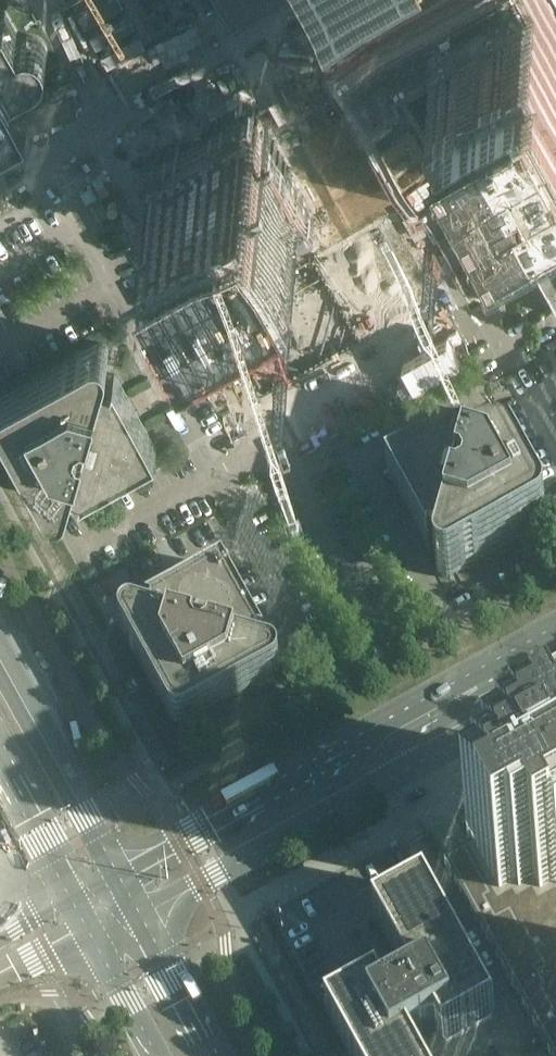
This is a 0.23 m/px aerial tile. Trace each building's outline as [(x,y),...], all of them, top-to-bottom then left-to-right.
[(139,156),(221,304),(555,119),(555,19),(545,0),(422,0),(139,156)] [(214,9),(230,0),(209,0),(214,9)] [(16,83),(40,69),(42,68),(44,66),(45,64),(46,62),(47,60),(48,58),(48,55),(48,53),(48,51),(47,49),(47,47),(46,45),(45,43),(43,42),(42,40),(40,39),(38,37),(36,36),(34,36),(31,35),(29,35),(27,35),(25,36),(23,36),(20,37),(7,12),(6,12),(5,11),(4,11),(0,13),(0,127),(28,112),(29,111),(29,110),(30,109),(30,108),(29,108),(16,83)] [(531,227),(555,272),(555,213),(531,227)] [(381,216),(219,306),(269,399),(357,351),(352,342),(427,300),(381,216)] [(115,369),(113,375),(103,372),(108,353),(108,352),(108,350),(108,349),(107,348),(107,347),(105,346),(105,345),(103,344),(102,343),(100,342),(98,342),(97,342),(94,343),(92,343),(4,392),(3,393),(1,394),(0,396),(0,410),(48,498),(50,499),(51,500),(53,501),(54,502),(56,502),(58,502),(60,502),(61,502),(63,501),(65,499),(66,499),(67,497),(68,496),(68,494),(73,479),(83,482),(81,487),(157,445),(115,369)] [(545,512),(497,423),(495,421),(494,420),(492,419),(490,418),(489,418),(486,418),(484,418),(482,419),(481,420),(479,421),(478,422),(477,424),(476,425),(476,426),(472,441),(462,438),(463,433),(387,475),(429,551),(431,546),(440,547),(436,564),(436,566),(436,568),(436,570),(437,571),(438,573),(439,574),(440,575),(441,577),(444,578),(445,578),(448,578),(451,578),(452,577),(540,529),(542,527),(544,525),(545,524),(546,522),(546,520),(546,518),(546,516),(546,514),(546,513),(545,512)] [(257,650),(260,641),(266,642),(224,565),(148,608),(153,610),(150,619),(135,615),(132,614),(131,615),(129,615),(126,616),(125,617),(124,618),(122,620),(122,621),(121,624),(121,626),(121,627),(121,629),(121,630),(122,631),(170,718),(172,720),(174,722),(175,723),(177,724),(179,725),(181,725),(182,725),(184,725),(186,724),(188,723),(275,675),(277,673),(279,671),(280,670),(280,668),(281,667),(281,665),(280,663),(280,661),(279,660),(278,658),(276,656),(273,655),(257,650)] [(298,701),(291,689),(277,697),(283,709),(298,701)] [(503,787),(507,794),(489,803),(495,813),(499,820),(483,829),(467,838),(473,847),(462,853),(445,863),(551,1055),(555,1055),(555,757),(503,787)] [(493,1015),(425,891),(403,903),(398,906),(393,909),(375,918),(406,973),(403,975),(399,977),(398,976),(391,980),(384,983),(385,985),(378,989),(329,1015),(328,1016),(350,1055),(420,1055),(428,1052),(441,1044),(493,1015)] [(322,1001),(329,1015),(378,989),(370,974),(322,1001)]
